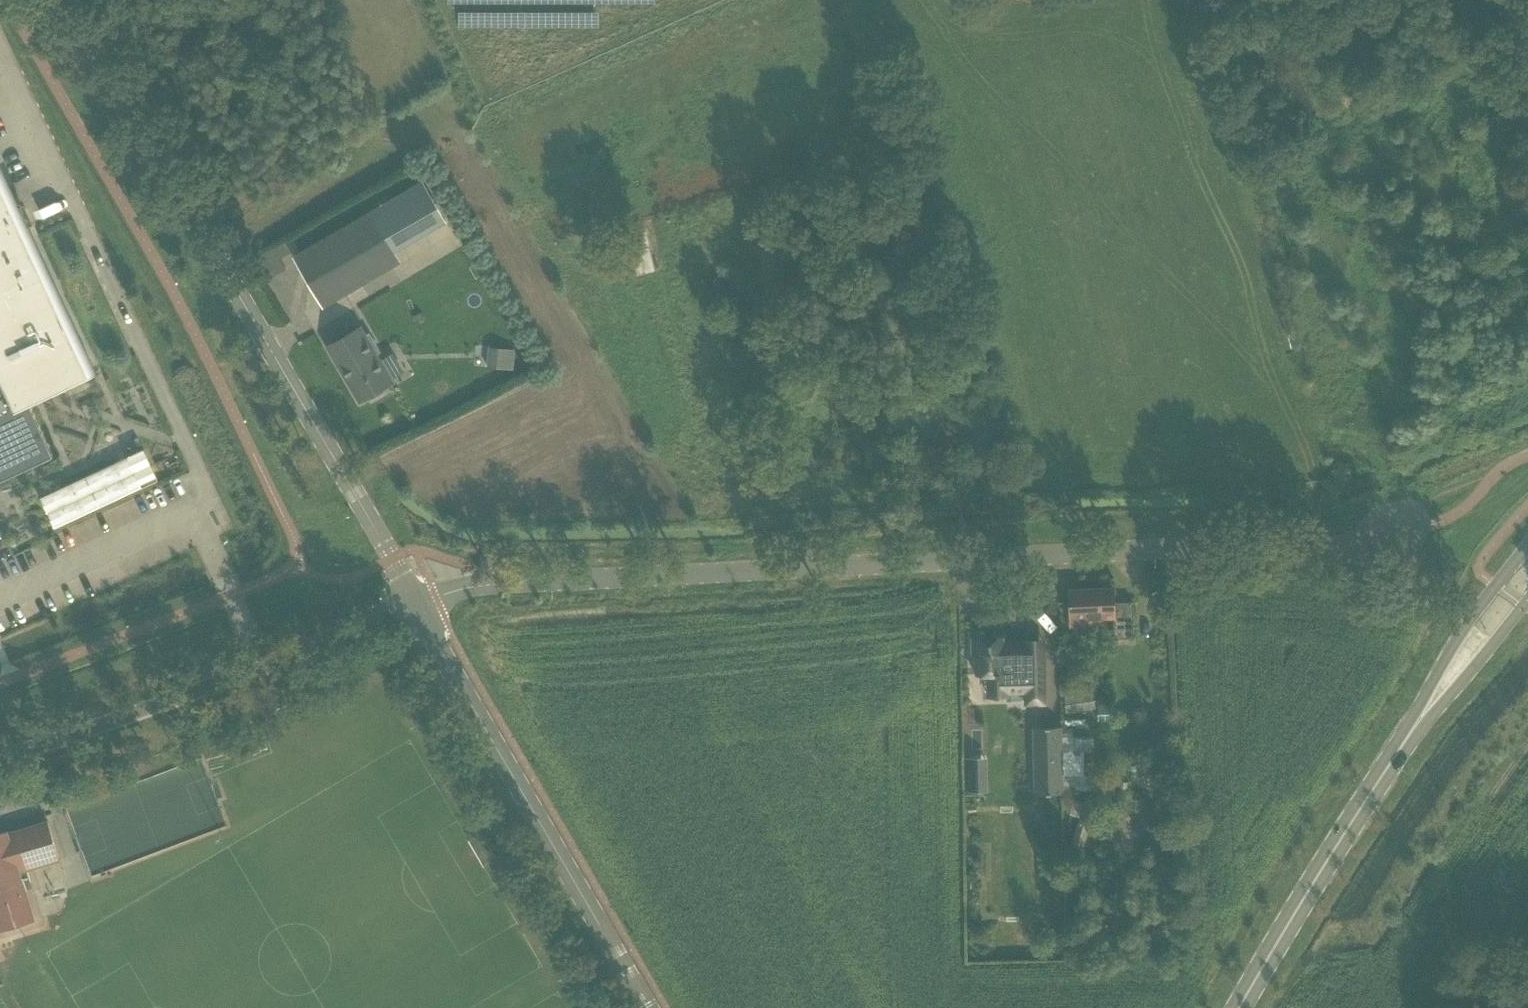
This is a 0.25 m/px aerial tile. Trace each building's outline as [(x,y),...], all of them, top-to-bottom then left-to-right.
[(0,177),(0,480),(54,455),(28,400),(57,386),(60,393),(71,388),(68,381),(88,372),(90,375),(92,374),(0,177)] [(295,257),(324,306),(398,263),(369,214),(295,257)] [(253,259),(265,279),(284,267),(272,248),(253,259)] [(328,346),(360,401),(370,395),(372,398),(383,392),(381,389),(391,383),(375,354),(379,351),(369,334),(365,337),(359,328),(328,346)] [(512,367),(513,347),(487,346),(486,366),(512,367)] [(144,449),(40,497),(55,528),(158,479),(144,449)] [(1112,617),(1113,639),(1135,638),(1133,601),(1114,602),(1113,588),(1069,590),(1071,619),(1112,617)] [(1027,661),(1026,643),(1004,644),(1004,636),(972,637),(973,654),(976,654),(976,674),(989,674),(1007,674),(1007,692),(1026,691),(1027,702),(1045,702),(1044,661),(1027,661)] [(1064,690),(1067,713),(1094,707),(1093,685),(1064,690)] [(1034,727),(1036,792),(1061,791),(1060,727),(1034,727)] [(987,775),(965,776),(966,792),(987,791),(987,775)] [(1077,786),(1067,786),(1067,795),(1077,795),(1077,786)] [(1084,802),(1073,840),(1085,844),(1096,806),(1084,802)] [(48,820),(8,833),(7,831),(0,833),(0,930),(35,920),(25,889),(32,887),(28,871),(60,861),(48,820)]
